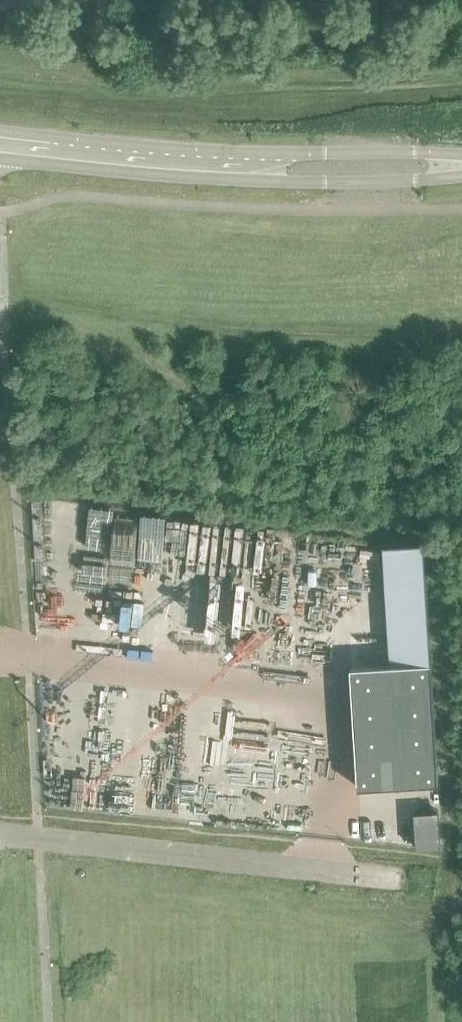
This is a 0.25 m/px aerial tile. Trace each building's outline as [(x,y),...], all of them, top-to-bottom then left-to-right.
[(391,664),(351,666),(359,787),(439,782),(424,541),(384,543),(391,664)]
